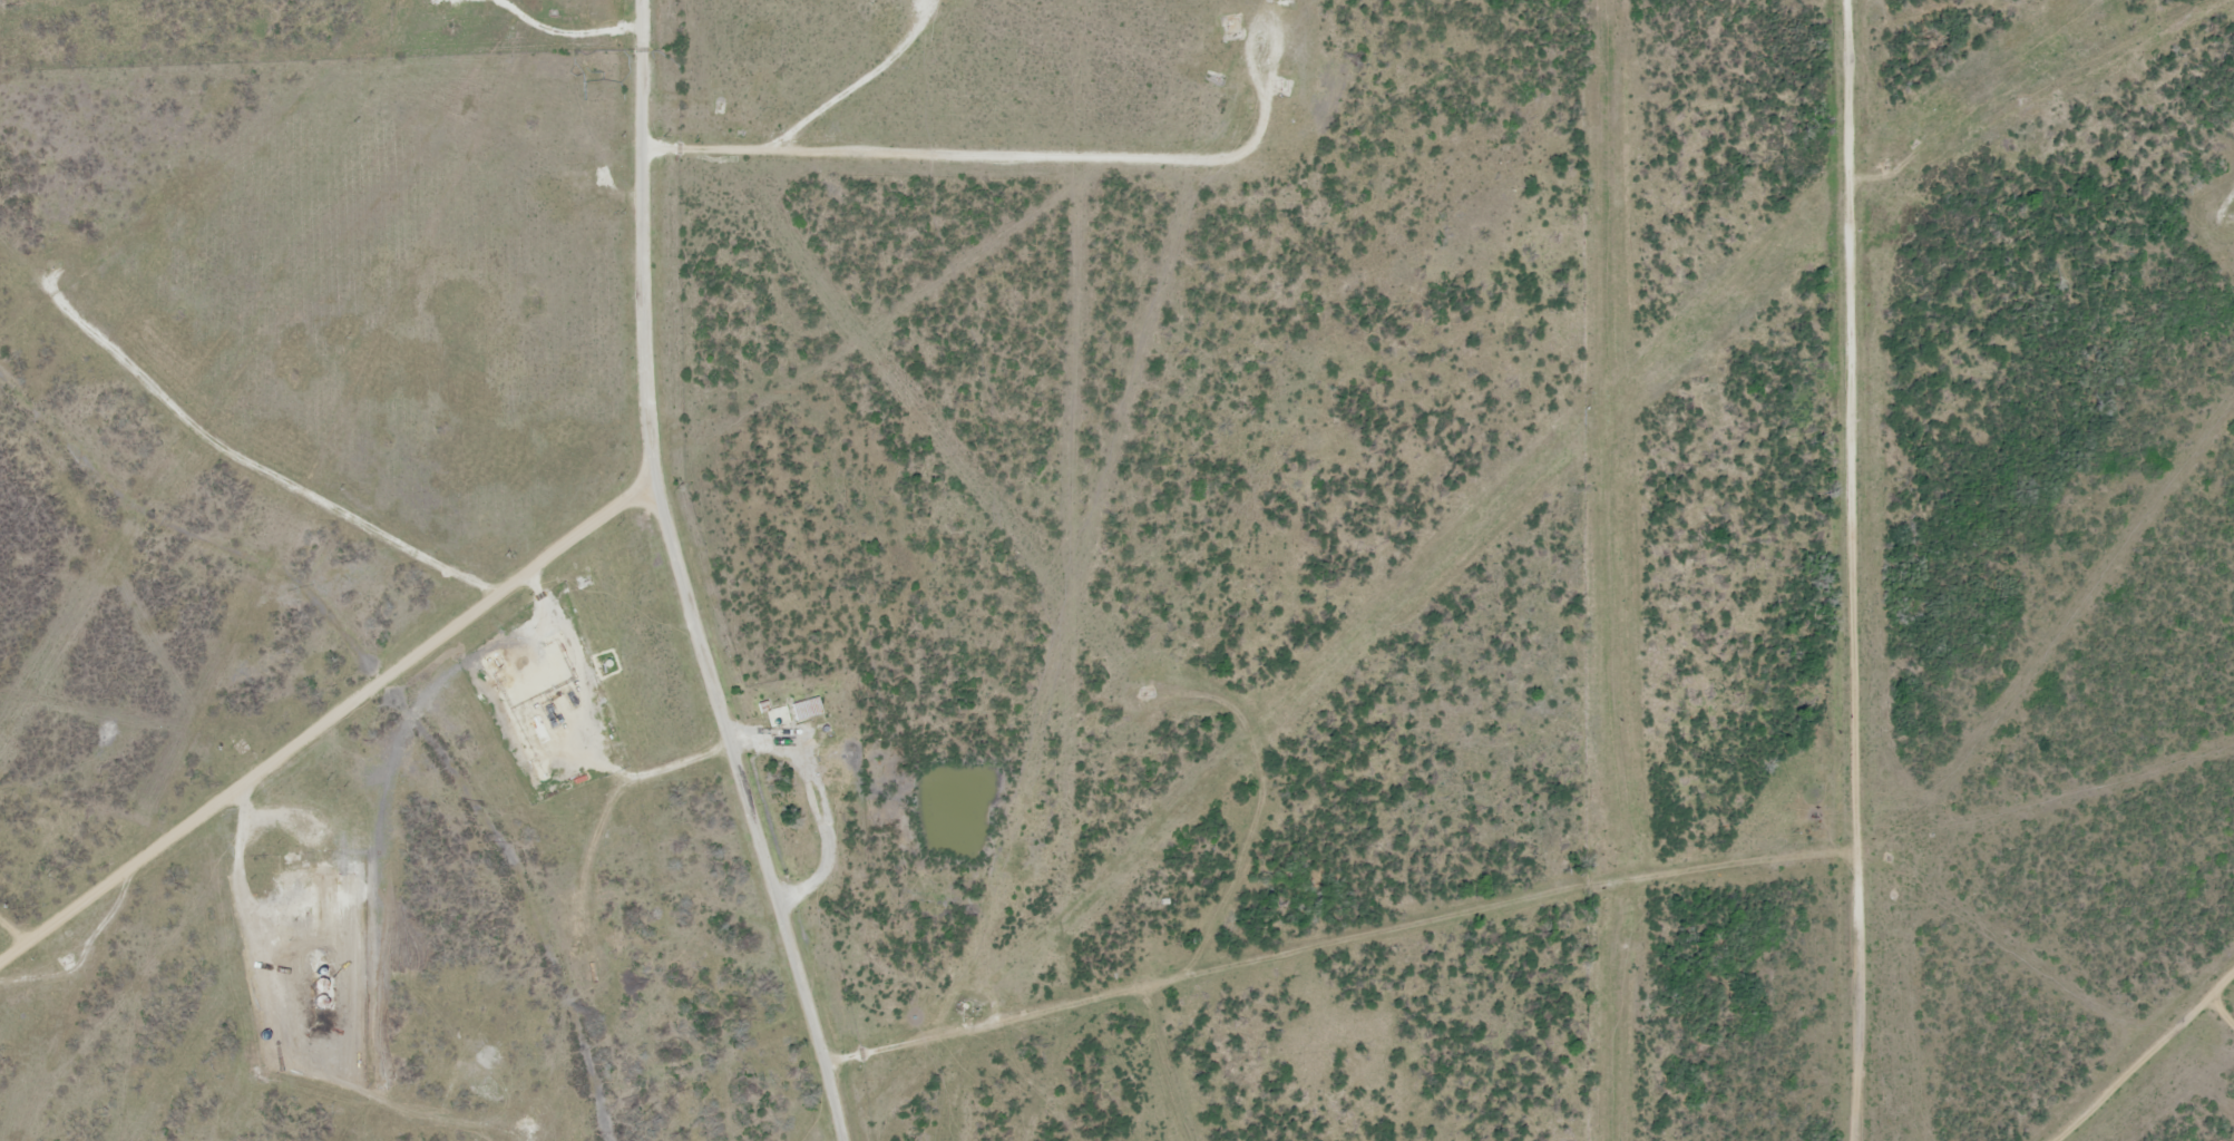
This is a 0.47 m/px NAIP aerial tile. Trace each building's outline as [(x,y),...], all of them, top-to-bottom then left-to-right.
[(791,703),(797,720),(821,712),(817,695),(791,703)] [(754,702),(758,713),(765,711),(767,710),(763,700),(754,702)] [(765,711),(770,726),(790,721),(786,704),(767,710),(765,711)] [(511,725),(528,716),(540,738),(524,748),(511,725)]
